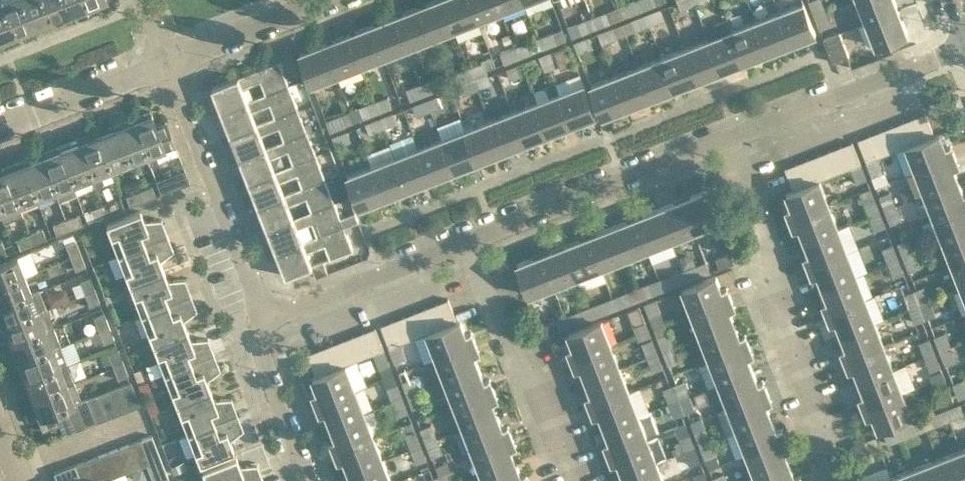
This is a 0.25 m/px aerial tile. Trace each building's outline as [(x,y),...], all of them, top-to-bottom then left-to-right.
[(3,42),(3,40),(15,35),(2,0),(0,0),(0,43),(3,42)] [(15,35),(16,37),(35,30),(23,0),(2,0),(15,35)] [(35,30),(40,27),(39,25),(52,20),(44,0),(23,0),(35,30)] [(52,20),(53,22),(59,20),(58,18),(70,13),(65,0),(44,0),(52,20)] [(70,13),(71,15),(89,8),(86,0),(65,0),(70,13)] [(418,6),(431,37),(454,28),(443,0),(433,0),(418,6)] [(454,28),(478,19),(470,0),(443,0),(454,28)] [(478,19),(501,10),(497,0),(470,0),(478,19)] [(501,10),(525,0),(524,0),(497,0),(501,10)] [(625,3),(629,13),(643,7),(640,0),(634,0),(625,3)] [(678,1),(681,9),(696,3),(694,0),(678,0),(678,1)] [(815,14),(826,9),(823,0),(810,0),(815,14)] [(866,21),(898,8),(895,0),(858,0),(866,21)] [(803,1),(780,11),(792,42),(816,33),(803,1)] [(418,6),(395,15),(407,46),(431,37),(418,6)] [(660,8),(646,13),(650,24),(664,19),(660,8)] [(898,8),(866,21),(876,45),(907,32),(898,8)] [(826,9),(815,14),(821,29),(832,25),(826,9)] [(606,11),(592,17),(596,26),(610,20),(606,11)] [(780,11),(756,20),(768,51),(792,42),(780,11)] [(646,13),(632,19),(636,30),(650,24),(646,13)] [(395,15),(371,24),(384,55),(407,46),(395,15)] [(592,17),(578,22),(582,31),(596,26),(592,17)] [(756,20),(733,29),(745,60),(768,51),(756,20)] [(371,24),(348,33),(360,65),(384,55),(371,24)] [(612,26),(599,31),(599,32),(603,42),(617,37),(612,26)] [(733,29),(709,38),(721,69),(745,60),(733,29)] [(554,30),(539,36),(543,47),(558,41),(554,30)] [(824,38),(833,61),(849,55),(840,31),(824,38)] [(348,33),(324,42),(337,74),(360,65),(348,33)] [(539,36),(515,45),(519,56),(543,47),(539,36)] [(589,36),(574,41),(578,52),(579,52),(593,46),(589,36)] [(709,38),(686,47),(698,79),(721,69),(709,38)] [(337,74),(324,42),(301,52),(313,83),(337,74)] [(555,50),(540,55),(545,69),(559,63),(561,67),(576,62),(569,44),(555,50)] [(515,45),(501,51),(505,61),(519,56),(515,45)] [(686,47),(662,56),(674,88),(698,79),(686,47)] [(275,48),(256,56),(261,67),(280,60),(275,48)] [(483,62),(470,67),(474,77),(487,72),(486,69),(496,65),(492,55),(482,59),(483,62)] [(536,56),(521,62),(526,73),(540,68),(536,56)] [(662,56),(639,65),(651,97),(674,88),(662,56)] [(261,67),(213,86),(223,110),(248,100),(243,86),(261,79),(266,92),(289,84),(280,60),(261,67)] [(526,73),(521,62),(507,68),(511,79),(526,73)] [(639,65),(615,75),(627,106),(651,97),(639,65)] [(455,72),(459,83),(473,78),(474,77),(469,67),(455,72)] [(474,77),(473,78),(478,88),(491,83),(488,75),(487,72),(474,77)] [(627,106),(615,75),(591,84),(604,115),(627,106)] [(435,77),(421,82),(425,93),(439,87),(435,77)] [(473,78),(459,83),(463,94),(478,88),(473,78)] [(421,82),(407,88),(411,98),(425,93),(421,82)] [(584,82),(560,92),(572,123),(596,114),(584,82)] [(248,100),(223,110),(232,134),(258,123),(252,110),(270,103),(276,116),(299,107),(289,84),(266,92),(248,100)] [(560,92),(536,101),(549,132),(572,123),(560,92)] [(442,93),(427,99),(432,109),(446,104),(442,93)] [(389,95),(374,100),(378,111),(393,106),(389,95)] [(427,99),(413,104),(417,115),(432,109),(427,99)] [(374,100),(359,106),(364,117),(378,111),(374,100)] [(536,101),(513,110),(525,141),(549,132),(536,101)] [(258,123),(232,134),(241,157),(267,147),(267,146),(262,133),(279,126),(285,140),(308,131),(299,107),(276,116),(258,123)] [(144,113),(132,117),(133,119),(147,155),(150,164),(159,160),(156,151),(166,147),(175,143),(166,120),(156,123),(152,112),(151,113),(150,110),(144,113)] [(513,110),(490,119),(502,151),(525,141),(513,110)] [(395,111),(380,117),(385,127),(399,122),(395,111)] [(923,138),(934,134),(926,111),(914,116),(923,138)] [(341,114),(326,120),(330,130),(346,124),(341,114)] [(460,116),(438,125),(443,137),(455,169),(478,160),(466,128),(465,129),(460,116)] [(903,120),(912,143),(923,138),(914,116),(903,120)] [(126,120),(113,124),(114,127),(115,127),(129,162),(143,156),(146,155),(147,155),(133,119),(132,117),(126,120)] [(380,117),(366,123),(370,133),(385,127),(380,117)] [(490,119),(466,128),(478,160),(502,151),(490,119)] [(901,147),(907,145),(912,143),(903,120),(892,124),(901,147)] [(113,124),(96,131),(110,169),(129,162),(115,127),(114,127),(113,124)] [(889,152),(901,147),(892,124),(880,129),(889,152)] [(878,156),(889,152),(880,129),(869,133),(878,156)] [(352,141),(348,130),(333,136),(337,147),(352,141)] [(96,131),(77,139),(92,176),(96,185),(104,182),(101,173),(110,169),(96,131)] [(267,147),(241,157),(250,180),(276,170),(271,157),(289,150),(294,163),(317,154),(308,131),(285,140),(267,147)] [(901,147),(896,149),(906,173),(915,169),(917,169),(955,154),(952,144),(946,146),(940,132),(934,134),(923,138),(912,143),(907,145),(906,145),(901,147)] [(858,137),(867,160),(878,156),(869,133),(858,137)] [(443,137),(419,147),(431,178),(455,169),(443,137)] [(77,139),(59,146),(74,183),(92,176),(77,139)] [(852,166),(861,162),(852,140),(841,144),(850,167),(852,166)] [(830,148),(839,171),(850,167),(841,144),(830,148)] [(53,148),(41,153),(42,155),(42,157),(55,190),(59,199),(76,192),(73,184),(74,183),(59,146),(53,148)] [(419,147),(396,156),(408,187),(431,178),(419,147)] [(819,153),(828,176),(839,171),(830,148),(819,153)] [(35,156),(22,160),(23,162),(24,164),(37,197),(55,190),(41,153),(35,156)] [(816,180),(820,179),(828,176),(819,153),(807,157),(816,180)] [(276,170),(250,180),(259,204),(285,194),(280,180),(298,173),(303,187),(326,178),(317,154),(294,163),(276,170)] [(917,169),(926,192),(959,179),(953,166),(959,163),(955,154),(917,169)] [(396,156),(372,165),(384,196),(408,187),(396,156)] [(867,160),(873,175),(883,171),(878,156),(867,160)] [(807,157),(796,161),(805,184),(816,180),(807,157)] [(16,162),(4,167),(5,169),(6,171),(19,205),(37,197),(24,164),(23,162),(22,160),(16,162)] [(785,166),(794,189),(805,184),(796,161),(785,166)] [(861,162),(852,166),(857,181),(867,177),(861,162)] [(384,196),(372,165),(348,174),(360,206),(384,196)] [(1,212),(4,221),(22,214),(19,205),(6,171),(5,169),(4,167),(0,169),(0,210),(1,212)] [(185,168),(156,180),(161,193),(164,191),(190,181),(186,170),(185,168)] [(285,194),(259,204),(268,227),(294,217),(289,204),(307,197),(312,210),(335,201),(326,178),(303,187),(285,194)] [(793,205),(787,208),(791,218),(826,204),(822,194),(826,193),(820,179),(816,180),(805,184),(794,189),(788,191),(793,205)] [(935,216),(939,214),(964,204),(964,193),(959,179),(926,192),(935,216)] [(152,184),(139,189),(143,200),(156,195),(152,184)] [(871,187),(861,191),(870,214),(880,210),(871,187)] [(143,199),(139,189),(126,195),(130,205),(143,199)] [(707,189),(682,198),(695,229),(719,220),(707,189)] [(891,190),(880,194),(881,195),(886,208),(896,204),(891,190)] [(682,198),(659,207),(671,238),(695,229),(682,198)] [(115,199),(103,204),(107,214),(119,209),(115,199)] [(294,217),(268,227),(277,251),(303,240),(298,228),(313,222),(318,235),(359,219),(355,211),(341,217),(335,201),(312,210),(294,217)] [(107,214),(103,204),(89,209),(93,219),(107,214)] [(826,204),(791,218),(795,227),(800,225),(806,239),(839,226),(833,213),(830,214),(826,204)] [(896,204),(886,208),(891,223),(902,218),(896,204)] [(939,225),(940,229),(944,239),(948,238),(964,231),(964,204),(939,214),(943,224),(939,225)] [(659,207),(635,216),(648,248),(671,238),(659,207)] [(140,209),(105,223),(110,235),(116,233),(118,232),(125,250),(167,233),(161,218),(144,220),(140,209)] [(880,210),(870,214),(875,229),(886,225),(880,210)] [(80,213),(66,218),(70,228),(84,223),(80,213)] [(635,216),(612,226),(624,257),(648,248),(635,216)] [(70,228),(66,218),(53,223),(57,233),(70,228)] [(303,240),(277,251),(287,275),(312,265),(313,265),(307,251),(325,244),(331,258),(354,249),(344,225),(359,220),(359,219),(318,235),(303,240)] [(612,226),(589,235),(601,266),(624,257),(612,226)] [(811,253),(805,255),(809,265),(844,251),(840,242),(844,240),(839,226),(806,239),(811,253)] [(43,228),(30,233),(34,243),(47,238),(43,228)] [(944,239),(950,253),(953,251),(957,261),(964,258),(964,231),(948,238),(944,239)] [(34,243),(30,233),(16,238),(20,248),(34,243)] [(73,233),(63,237),(70,256),(81,252),(73,233)] [(167,233),(125,250),(132,270),(125,273),(129,283),(163,270),(159,260),(173,249),(167,233)] [(589,235),(565,244),(577,275),(582,288),(606,279),(601,266),(589,235)] [(909,237),(899,241),(899,242),(904,255),(915,251),(909,237)] [(893,243),(883,247),(889,261),(899,257),(893,243)] [(565,244),(542,253),(554,284),(577,275),(565,244)] [(844,251),(809,265),(813,275),(819,272),(824,286),(857,273),(867,269),(858,246),(844,252),(844,251)] [(720,266),(735,260),(731,250),(717,256),(720,266)] [(915,251),(904,255),(910,269),(920,265),(915,251)] [(81,252),(70,256),(75,269),(86,264),(81,252)] [(542,253),(518,263),(529,293),(530,294),(554,284),(542,253)] [(25,274),(17,255),(0,262),(0,283),(25,274)] [(686,255),(679,257),(683,268),(694,264),(692,258),(686,255)] [(899,257),(889,261),(894,275),(904,272),(899,257)] [(313,265),(312,265),(316,276),(328,271),(324,260),(313,265)] [(698,263),(683,269),(687,279),(702,274),(698,263)] [(683,269),(669,275),(673,285),(687,279),(683,269)] [(163,270),(129,283),(134,295),(141,292),(148,309),(190,293),(184,277),(167,279),(163,270)] [(829,300),(824,302),(827,312),(862,298),(858,289),(862,287),(857,273),(824,286),(829,300)] [(32,292),(25,274),(0,283),(0,305),(32,292)] [(90,275),(79,279),(85,293),(95,289),(90,275)] [(697,282),(683,287),(693,311),(731,297),(727,287),(721,289),(716,275),(697,282)] [(648,283),(636,287),(640,298),(654,292),(650,282),(648,283)] [(917,288),(914,289),(914,290),(919,303),(930,299),(924,285),(917,288)] [(636,287),(622,293),(626,303),(640,298),(636,287)] [(1,325),(47,308),(40,289),(32,292),(0,305),(0,322),(1,325)] [(95,289),(85,293),(90,306),(99,302),(100,301),(95,289)] [(911,290),(904,293),(909,307),(919,303),(914,290),(914,289),(911,290)] [(190,293),(148,309),(156,329),(148,332),(152,342),(186,329),(183,319),(196,309),(190,293)] [(448,297),(436,302),(445,325),(457,320),(448,297)] [(613,297),(589,306),(593,316),(617,307),(613,297)] [(731,297),(693,311),(702,335),(734,322),(729,309),(734,306),(731,297)] [(656,298),(645,302),(646,303),(651,317),(662,312),(656,298)] [(862,298),(827,312),(831,322),(837,319),(842,333),(875,320),(870,306),(866,308),(862,298)] [(930,299),(919,303),(925,317),(928,316),(935,313),(930,299)] [(436,302),(425,307),(434,330),(445,325),(436,302)] [(919,303),(909,307),(915,321),(922,318),(925,317),(919,303)] [(639,304),(628,309),(637,333),(649,329),(639,304)] [(589,306),(566,315),(570,325),(593,316),(589,306)] [(425,307),(413,311),(422,334),(427,332),(434,330),(425,307)] [(47,308),(1,325),(8,344),(54,326),(47,308)] [(413,311),(402,315),(411,338),(422,334),(413,311)] [(104,312),(94,316),(99,330),(109,326),(104,312)] [(402,315),(391,320),(400,342),(411,338),(402,315)] [(566,315),(542,324),(546,335),(550,333),(560,329),(570,325),(566,315)] [(427,332),(437,356),(475,341),(471,331),(465,334),(460,319),(457,320),(445,325),(434,330),(427,332)] [(568,349),(572,359),(610,344),(601,319),(569,332),(574,346),(568,349)] [(391,320),(381,324),(390,347),(399,343),(400,342),(391,320)] [(847,346),(842,349),(845,359),(880,345),(877,335),(880,334),(875,320),(842,333),(847,346)] [(734,322),(702,335),(711,357),(711,358),(749,343),(745,334),(739,336),(734,322)] [(8,344),(16,362),(60,345),(59,344),(61,343),(54,326),(8,344)] [(109,326),(99,330),(104,342),(114,338),(109,326)] [(375,326),(364,331),(372,354),(374,353),(384,349),(385,349),(376,326),(375,326)] [(186,329),(152,342),(157,354),(164,351),(171,369),(214,353),(208,337),(190,339),(186,329)] [(649,329),(637,333),(639,339),(651,334),(649,329)] [(364,331),(352,335),(361,358),(372,354),(364,331)] [(946,331),(936,335),(941,349),(951,345),(946,331)] [(670,332),(659,337),(664,350),(675,345),(670,332)] [(352,335),(341,339),(350,362),(361,358),(352,335)] [(652,337),(642,341),(647,356),(658,352),(653,339),(652,337)] [(929,337),(919,341),(924,355),(935,351),(929,337)] [(339,367),(345,364),(350,362),(341,339),(330,344),(339,367)] [(437,356),(446,380),(478,367),(473,353),(479,351),(475,341),(437,356)] [(399,343),(390,347),(395,361),(404,357),(405,357),(400,342),(399,343)] [(710,359),(699,363),(708,386),(719,382),(752,369),(747,356),(753,353),(749,343),(711,358),(710,359)] [(330,344),(319,348),(328,371),(339,367),(330,344)] [(582,366),(587,380),(620,367),(610,344),(572,359),(576,369),(582,366)] [(16,362),(23,381),(67,363),(60,345),(16,362)] [(675,345),(664,350),(669,364),(680,359),(675,345)] [(880,345),(845,359),(849,368),(855,366),(861,380),(893,367),(888,354),(884,355),(880,345)] [(951,345),(941,349),(947,363),(957,359),(951,345)] [(108,352),(113,365),(123,361),(118,348),(108,352)] [(308,352),(316,375),(328,371),(319,348),(308,352)] [(384,349),(374,353),(379,367),(389,363),(390,363),(385,349),(384,349)] [(935,351),(924,355),(930,369),(940,365),(935,351)] [(658,352),(647,356),(653,370),(664,366),(658,352)] [(214,353),(171,369),(179,389),(172,392),(176,402),(210,389),(206,379),(220,368),(214,353)] [(123,361),(113,365),(118,379),(129,374),(123,361)] [(23,381),(30,399),(74,382),(67,363),(23,381)] [(313,394),(316,403),(355,388),(345,364),(339,367),(328,371),(316,375),(313,377),(319,391),(313,394)] [(446,380),(455,403),(493,388),(489,378),(484,381),(478,367),(446,380)] [(586,396),(590,406),(629,390),(620,367),(587,380),(592,393),(586,396)] [(860,396),(864,406),(902,391),(893,367),(861,380),(866,394),(860,396)] [(752,369),(720,382),(725,395),(726,395),(729,394),(733,404),(767,390),(764,381),(758,383),(752,369)] [(942,369),(930,374),(936,389),(942,403),(953,399),(942,369)] [(414,376),(403,381),(408,394),(419,390),(414,376)] [(954,382),(959,396),(964,394),(964,380),(964,378),(954,382)] [(677,382),(674,383),(679,398),(690,394),(684,379),(677,382)] [(131,380),(120,384),(129,408),(140,403),(131,380)] [(42,430),(59,424),(54,412),(65,407),(76,403),(75,402),(76,402),(81,400),(81,399),(74,382),(30,399),(42,430)] [(398,382),(388,386),(393,400),(403,396),(398,382)] [(671,385),(663,387),(669,402),(679,398),(674,383),(671,385)] [(120,384),(109,389),(118,412),(129,408),(120,384)] [(326,411),(331,424),(364,412),(355,388),(316,403),(320,413),(326,411)] [(455,403),(464,427),(497,414),(491,400),(497,398),(493,388),(455,403)] [(109,389),(98,393),(107,416),(118,412),(109,389)] [(210,389),(176,402),(180,414),(188,411),(195,429),(237,412),(231,396),(214,399),(210,389)] [(419,390),(408,394),(414,408),(425,404),(419,390)] [(600,412),(606,427),(638,414),(629,390),(590,406),(594,415),(600,412)] [(733,404),(729,405),(739,429),(771,416),(765,402),(771,400),(767,390),(733,404)] [(902,391),(864,406),(868,415),(873,413),(879,428),(912,415),(902,391)] [(98,393),(87,397),(96,420),(107,416),(98,393)] [(690,394),(679,398),(685,412),(687,411),(695,408),(690,394)] [(403,396),(393,400),(399,414),(409,410),(403,396)] [(81,400),(76,402),(85,425),(96,420),(87,397),(81,399),(81,400)] [(155,398),(145,402),(150,413),(159,409),(155,398)] [(679,398),(669,402),(674,416),(682,413),(685,412),(679,398)] [(76,403),(65,407),(74,429),(85,425),(76,402),(75,402),(76,403)] [(960,402),(946,408),(950,419),(964,413),(960,402)] [(54,412),(59,424),(63,433),(74,429),(65,407),(54,412)] [(946,408),(931,414),(936,424),(950,419),(946,408)] [(611,440),(605,443),(608,453),(647,437),(658,433),(660,432),(651,409),(638,414),(606,427),(611,440)] [(237,412),(195,429),(202,448),(195,451),(199,462),(233,449),(229,438),(243,428),(237,412)] [(331,441),(335,450),(373,435),(364,412),(331,424),(337,438),(331,441)] [(464,427),(473,450),(511,435),(507,425),(502,427),(497,414),(464,427)] [(771,416),(739,429),(748,452),(786,437),(782,427),(776,430),(771,416)] [(913,421),(899,426),(903,437),(917,431),(913,421)] [(432,423),(421,428),(427,441),(438,437),(432,423)] [(705,426),(695,431),(700,444),(711,439),(705,426)] [(899,426),(885,432),(889,442),(903,437),(899,426)] [(416,430),(406,434),(411,447),(421,443),(416,430)] [(140,438),(150,461),(161,457),(152,433),(140,438)] [(647,437),(608,453),(612,462),(619,460),(624,474),(656,461),(667,457),(658,433),(647,437)] [(690,433),(680,437),(685,450),(695,446),(690,433)] [(344,458),(350,471),(382,459),(373,435),(335,450),(338,460),(344,458)] [(473,450),(482,474),(515,461),(509,447),(515,445),(511,435),(473,450)] [(438,437),(427,441),(432,455),(443,451),(438,437)] [(786,437),(748,452),(757,476),(789,463),(784,449),(790,447),(786,437)] [(140,438),(129,442),(139,466),(146,463),(150,461),(140,438)] [(711,439),(700,444),(706,457),(716,453),(711,439)] [(850,445),(854,455),(868,449),(865,440),(850,445)] [(129,442),(118,446),(128,470),(139,466),(129,442)] [(421,443),(411,447),(417,462),(427,458),(421,443)] [(118,446),(107,451),(117,474),(128,470),(118,446)] [(695,446),(685,450),(690,464),(701,460),(695,446)] [(937,458),(946,480),(964,480),(964,460),(961,449),(937,458)] [(107,451),(96,455),(106,480),(112,478),(112,476),(117,474),(107,451)] [(201,468),(206,480),(213,477),(215,480),(257,480),(263,479),(257,463),(239,464),(235,454),(217,462),(201,468)] [(85,459),(94,480),(100,480),(105,479),(105,480),(106,480),(96,455),(85,459)] [(146,463),(153,480),(156,480),(157,480),(168,476),(161,457),(150,461),(146,463)] [(914,467),(919,480),(946,480),(937,458),(914,467)] [(74,464),(81,480),(94,480),(85,459),(74,464)] [(382,459),(350,471),(353,480),(391,480),(382,459)] [(182,461),(171,465),(173,472),(184,468),(182,461)] [(485,480),(529,480),(526,472),(520,475),(515,461),(482,474),(485,480)] [(656,461),(624,474),(627,480),(664,480),(656,461)] [(757,476),(759,480),(803,480),(800,475),(794,477),(789,463),(757,476)] [(74,464),(53,472),(56,480),(81,480),(74,464)] [(863,475),(865,480),(892,480),(890,476),(886,466),(863,475)] [(890,476),(892,480),(919,480),(914,467),(890,476)] [(437,475),(440,480),(452,480),(448,471),(439,474),(437,475)] [(715,480),(728,480),(725,473),(713,477),(715,480)]
